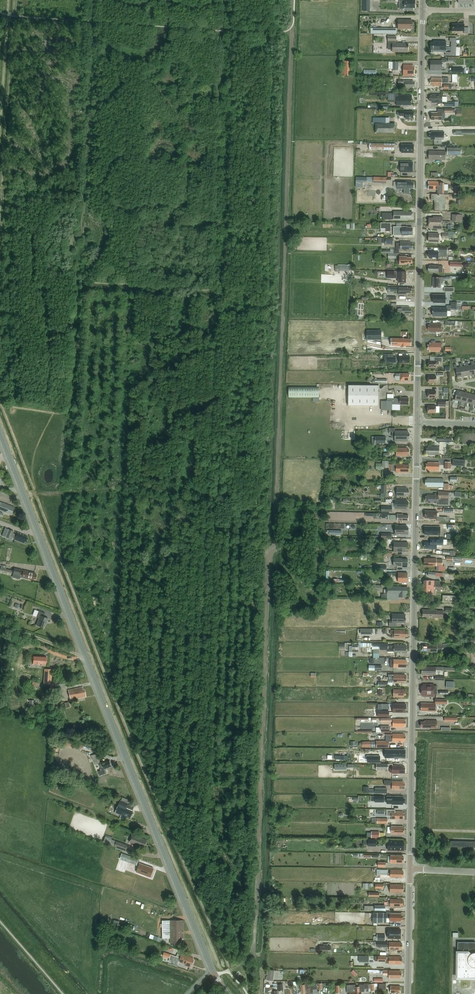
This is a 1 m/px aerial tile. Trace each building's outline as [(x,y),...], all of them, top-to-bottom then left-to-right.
[(416,8),(416,0),(414,0),(404,0),(404,1),(401,1),(400,2),(400,9),(404,9),(404,10),(414,10),(414,8),(416,8)] [(412,20),(398,20),(398,29),(412,29),(412,27),(412,20)] [(452,24),(452,31),(464,31),(465,31),(465,33),(469,33),(469,27),(465,28),(465,24),(452,24)] [(393,43),(393,47),(393,52),(403,52),(403,51),(408,52),(408,47),(409,47),(409,46),(408,46),(408,44),(396,43),(397,37),(388,36),(388,41),(393,41),(393,43)] [(456,47),(451,47),(451,52),(446,52),(446,47),(431,46),(431,50),(433,50),(433,52),(446,52),(446,55),(456,55),(456,47)] [(342,71),(342,76),(350,76),(350,74),(352,74),(352,61),(342,61),(342,71)] [(432,69),(432,71),(442,71),(442,62),(442,61),(431,61),(430,69),(432,69)] [(415,74),(415,71),(415,66),(413,66),(413,65),(403,65),(403,76),(413,76),(413,74),(415,74)] [(432,84),(432,86),(442,86),(442,83),(449,83),(449,78),(443,78),(443,80),(442,80),(442,78),(432,78),(432,80),(430,80),(430,84),(432,84)] [(397,99),(397,105),(411,105),(411,102),(412,102),(412,101),(412,96),(406,96),(406,95),(398,95),(398,93),(389,93),(388,99),(397,99)] [(442,95),(432,95),(432,96),(430,96),(430,101),(432,101),(432,103),(442,103),(442,95)] [(395,124),(386,124),(386,118),(373,117),(373,124),(376,124),(376,133),(395,133),(395,124)] [(431,140),(444,140),(444,132),(431,132),(431,133),(429,133),(429,138),(431,138),(431,140)] [(414,145),(402,145),(402,153),(414,153),(414,145)] [(431,159),(446,160),(446,151),(429,151),(429,157),(431,158),(431,159)] [(412,183),(412,181),(402,181),(402,182),(398,182),(398,189),(404,189),(410,189),(412,189),(412,187),(413,187),(414,183),(412,183)] [(437,189),(438,191),(438,194),(448,194),(448,191),(444,191),(444,183),(440,183),(440,182),(436,182),(436,181),(429,181),(429,188),(430,188),(430,189),(437,189)] [(435,203),(435,211),(442,211),(442,203),(446,204),(446,194),(431,194),(431,200),(436,200),(436,203),(435,203)] [(443,217),(436,217),(435,217),(434,218),(429,218),(429,225),(428,225),(428,227),(429,227),(431,227),(431,229),(442,229),(443,217)] [(381,223),(381,228),(385,228),(385,232),(391,232),(391,223),(381,223)] [(413,235),(413,227),(407,227),(394,227),(394,235),(409,235),(413,235)] [(430,240),(430,241),(439,242),(439,234),(430,234),(430,235),(429,235),(429,240),(430,240)] [(399,249),(400,249),(400,250),(411,250),(411,249),(413,249),(413,244),(411,244),(411,242),(400,242),(400,243),(396,243),(396,248),(396,250),(394,249),(394,250),(394,253),(399,253),(399,249)] [(447,248),(439,248),(439,250),(430,250),(430,252),(428,252),(428,256),(430,257),(430,258),(439,258),(439,257),(447,257),(447,248)] [(406,272),(397,272),(397,278),(399,278),(399,282),(406,283),(406,272)] [(446,277),(433,277),(433,287),(442,287),(444,286),(444,285),(443,284),(441,284),(441,282),(443,282),(443,281),(446,281),(446,280),(450,280),(450,277),(446,277)] [(447,308),(433,308),(433,316),(451,316),(451,310),(461,310),(461,303),(457,303),(457,302),(451,302),(451,306),(447,306),(447,308)] [(394,312),(397,312),(397,315),(410,315),(410,313),(412,313),(412,309),(410,309),(410,307),(397,306),(397,303),(389,303),(389,307),(391,307),(391,310),(394,310),(394,312)] [(367,330),(367,336),(367,340),(382,340),(382,330),(367,330)] [(406,345),(411,345),(411,339),(403,339),(392,339),(392,345),(402,346),(402,347),(406,347),(406,345)] [(441,343),(430,343),(430,345),(428,345),(428,349),(430,349),(430,351),(441,351),(441,343)] [(437,368),(437,364),(439,364),(439,361),(442,361),(442,357),(435,357),(435,361),(429,361),(428,368),(437,368)] [(468,362),(465,362),(465,363),(466,365),(466,366),(467,366),(469,375),(474,374),(473,365),(472,365),(469,366),(468,362)] [(462,363),(460,363),(460,367),(461,367),(463,376),(469,375),(467,366),(466,366),(463,367),(462,363)] [(456,364),(454,364),(455,368),(456,368),(457,377),(463,376),(461,367),(460,367),(457,368),(456,364)] [(379,405),(379,385),(349,385),(348,405),(379,405)] [(319,398),(319,386),(289,386),(289,397),(319,398)] [(457,390),(455,400),(459,401),(458,404),(461,405),(462,401),(461,401),(463,392),(457,390)] [(463,392),(461,401),(462,401),(465,402),(464,406),(467,406),(468,403),(466,403),(469,393),(463,392)] [(466,403),(468,403),(471,404),(470,407),(472,408),(473,404),(472,404),(474,395),(469,393),(466,403)] [(409,405),(409,398),(400,398),(387,398),(387,401),(381,401),(381,410),(392,410),(392,404),(400,404),(409,405)] [(408,438),(410,439),(410,434),(408,433),(408,431),(395,430),(395,441),(408,441),(408,438)] [(386,443),(386,437),(375,436),(375,437),(372,437),(372,445),(375,445),(375,443),(386,443)] [(428,453),(428,454),(439,455),(440,447),(428,446),(428,448),(426,448),(426,453),(428,453)] [(407,454),(409,454),(409,449),(407,449),(407,448),(396,448),(396,456),(407,456),(407,454)] [(428,468),(428,470),(439,470),(439,463),(428,462),(428,464),(426,464),(426,468),(428,468)] [(394,471),(396,471),(396,472),(403,472),(409,472),(409,465),(405,465),(405,464),(394,464),(394,471)] [(427,485),(427,486),(443,487),(443,479),(427,478),(427,480),(426,480),(426,485),(427,485)] [(407,495),(409,495),(409,490),(407,490),(407,488),(397,487),(396,496),(407,496),(407,495)] [(438,495),(427,495),(427,496),(426,496),(425,501),(427,501),(427,502),(438,503),(439,498),(449,499),(449,492),(438,491),(438,495)] [(407,507),(409,507),(409,502),(407,502),(407,500),(396,500),(396,509),(407,508),(407,507)] [(0,502),(0,511),(11,515),(14,507),(0,502)] [(429,518),(429,519),(437,519),(437,511),(425,511),(425,518),(429,518)] [(397,515),(390,515),(390,512),(382,512),(382,517),(386,517),(386,516),(388,516),(388,520),(397,520),(397,521),(403,521),(408,521),(408,515),(403,515),(403,514),(397,514),(397,515)] [(407,532),(408,532),(408,528),(407,527),(407,526),(395,526),(395,534),(407,534),(407,532)] [(440,527),(426,527),(425,526),(424,534),(440,535),(440,527)] [(17,532),(16,534),(13,532),(14,531),(5,527),(2,535),(11,539),(11,537),(15,538),(14,540),(24,543),(25,541),(26,542),(28,538),(26,538),(27,536),(17,532)] [(437,549),(437,547),(437,545),(443,545),(443,540),(443,539),(430,539),(430,542),(425,542),(424,548),(429,548),(430,549),(437,549)] [(394,542),(394,547),(394,551),(408,552),(408,543),(394,542)] [(428,565),(428,566),(437,566),(443,566),(443,559),(437,559),(437,558),(424,558),(424,565),(428,565)] [(13,573),(13,574),(22,575),(22,577),(22,578),(33,580),(33,578),(35,579),(36,574),(35,574),(35,572),(23,570),(23,571),(21,570),(14,569),(13,573)] [(408,573),(398,573),(398,582),(408,582),(408,573)] [(440,584),(437,584),(437,586),(434,586),(434,585),(424,585),(424,592),(435,592),(435,589),(443,589),(443,584),(440,584)] [(406,593),(407,593),(407,587),(401,587),(401,586),(387,586),(387,589),(387,594),(387,599),(399,599),(399,597),(406,597),(406,593)] [(44,617),(45,613),(39,611),(36,617),(39,618),(37,625),(44,628),(46,621),(47,622),(48,618),(44,617)] [(405,623),(405,614),(393,614),(392,621),(389,621),(389,626),(396,626),(396,623),(405,623)] [(423,645),(423,651),(428,651),(428,652),(437,652),(437,648),(444,648),(444,647),(449,647),(449,644),(443,643),(443,642),(437,642),(437,645),(423,645)] [(407,651),(407,646),(406,646),(406,645),(394,644),(394,645),(394,651),(394,652),(405,653),(405,651),(407,651)] [(33,656),(33,664),(46,664),(46,657),(33,656)] [(407,660),(390,659),(390,665),(390,667),(405,667),(405,666),(407,666),(407,660)] [(422,666),(422,675),(436,675),(436,670),(443,670),(443,667),(422,666)] [(51,684),(52,669),(45,669),(44,684),(51,684)] [(406,681),(407,676),(405,676),(405,674),(394,674),(393,682),(405,682),(405,681),(406,681)] [(434,684),(423,684),(423,685),(422,685),(422,694),(423,694),(423,696),(434,696),(434,694),(437,695),(437,685),(434,685),(434,684)] [(71,700),(86,697),(85,689),(84,690),(83,687),(69,690),(71,700)] [(436,703),(421,703),(421,711),(436,711),(436,703),(447,704),(447,699),(436,699),(436,703)] [(406,712),(406,704),(393,704),(393,712),(406,712)] [(385,750),(385,758),(404,758),(404,757),(405,757),(405,751),(404,751),(404,750),(385,750)] [(94,755),(91,756),(93,760),(94,760),(95,764),(99,763),(102,769),(100,770),(98,771),(100,775),(106,773),(104,769),(111,766),(110,762),(103,764),(102,763),(101,763),(97,754),(94,755)] [(405,772),(405,767),(404,767),(404,765),(392,765),(392,768),(390,768),(390,772),(392,772),(392,773),(404,774),(404,772),(405,772)] [(392,781),(392,779),(384,779),(384,785),(392,785),(392,789),(403,789),(403,788),(405,788),(405,783),(403,783),(403,782),(392,781)] [(403,803),(405,803),(405,798),(403,798),(403,796),(387,796),(387,802),(391,802),(391,805),(403,805),(403,803)] [(131,818),(133,813),(126,810),(128,803),(120,800),(115,813),(127,817),(127,816),(131,818)] [(395,810),(392,810),(387,809),(387,816),(392,816),(392,819),(403,819),(403,818),(405,818),(405,813),(403,813),(403,811),(395,811),(395,810)] [(145,846),(147,841),(142,839),(131,835),(129,841),(138,845),(140,844),(145,846)] [(115,847),(117,842),(106,837),(104,843),(115,847)] [(400,841),(397,841),(388,841),(388,850),(404,850),(404,842),(401,842),(401,841),(400,841)] [(117,842),(115,847),(126,851),(128,846),(117,842)] [(123,853),(121,859),(137,865),(139,859),(136,858),(123,853)] [(404,862),(404,857),(402,857),(402,855),(391,855),(391,863),(402,863),(402,862),(404,862)] [(139,863),(139,864),(136,872),(151,877),(154,868),(141,864),(139,863)] [(377,869),(377,874),(388,875),(390,875),(390,878),(402,878),(402,876),(403,876),(403,871),(402,871),(402,870),(391,870),(391,872),(388,872),(388,869),(377,869)] [(373,913),(373,922),(387,922),(387,918),(389,918),(390,913),(390,912),(387,912),(387,913),(373,913)] [(181,938),(183,938),(183,920),(170,920),(170,938),(170,943),(175,943),(175,944),(181,944),(181,938)] [(388,929),(388,938),(395,938),(396,938),(399,938),(400,938),(401,938),(401,929),(388,929)] [(402,948),(402,943),(401,943),(401,942),(389,942),(389,950),(401,950),(401,948),(402,948)] [(457,977),(474,977),(474,942),(458,942),(457,977)] [(193,964),(194,960),(193,960),(193,958),(181,954),(181,955),(177,953),(176,956),(171,954),(169,961),(178,964),(179,962),(186,964),(186,966),(190,967),(191,964),(193,964)] [(313,989),(313,987),(312,985),(312,983),(305,984),(301,985),(302,993),(307,993),(308,993),(314,993),(313,989)] [(362,992),(365,991),(364,983),(355,983),(355,984),(355,988),(356,993),(362,993),(362,992)] [(355,988),(355,984),(347,985),(347,993),(350,992),(350,993),(356,993),(355,988)]
